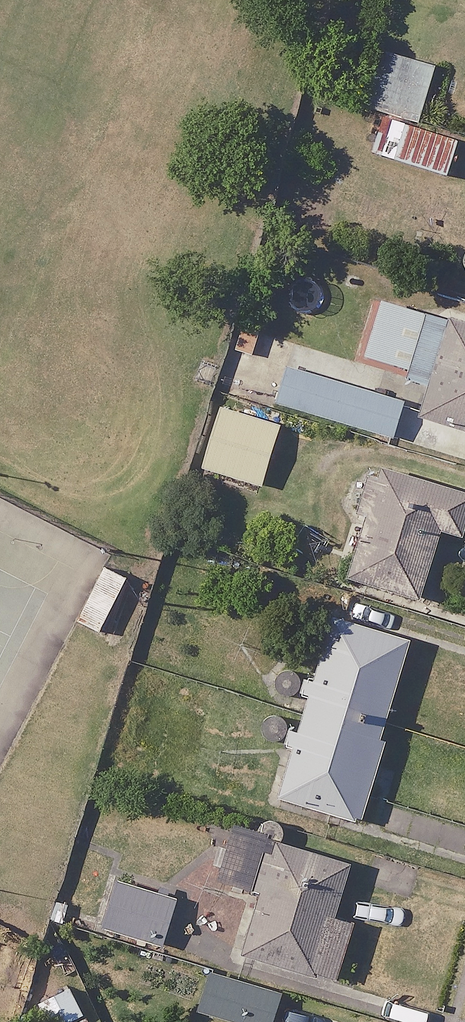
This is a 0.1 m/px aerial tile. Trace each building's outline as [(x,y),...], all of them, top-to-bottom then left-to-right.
[(438,66),(382,49),(368,98),(423,114),(438,66)] [(464,136),(390,115),(379,155),(452,176),(464,136)] [(437,309),(435,316),(381,300),(364,356),(411,371),(409,380),(411,381),(431,387),(422,416),(464,429),(464,318),(437,309)] [(411,381),(409,380),(294,345),(276,403),(394,439),(411,381)] [(281,422),(219,406),(202,470),(264,486),(281,422)] [(368,523),(351,578),(419,599),(441,529),(462,536),(464,526),(464,491),(392,468),(370,462),(353,518),(368,523)] [(412,635),(330,614),(282,800),(363,822),(412,635)] [(351,865),(233,829),(218,878),(251,888),(233,948),(336,980),(354,922),(335,916),(351,865)] [(218,969),(204,1013),(231,1021),(274,1021),(284,990),(218,969)]
